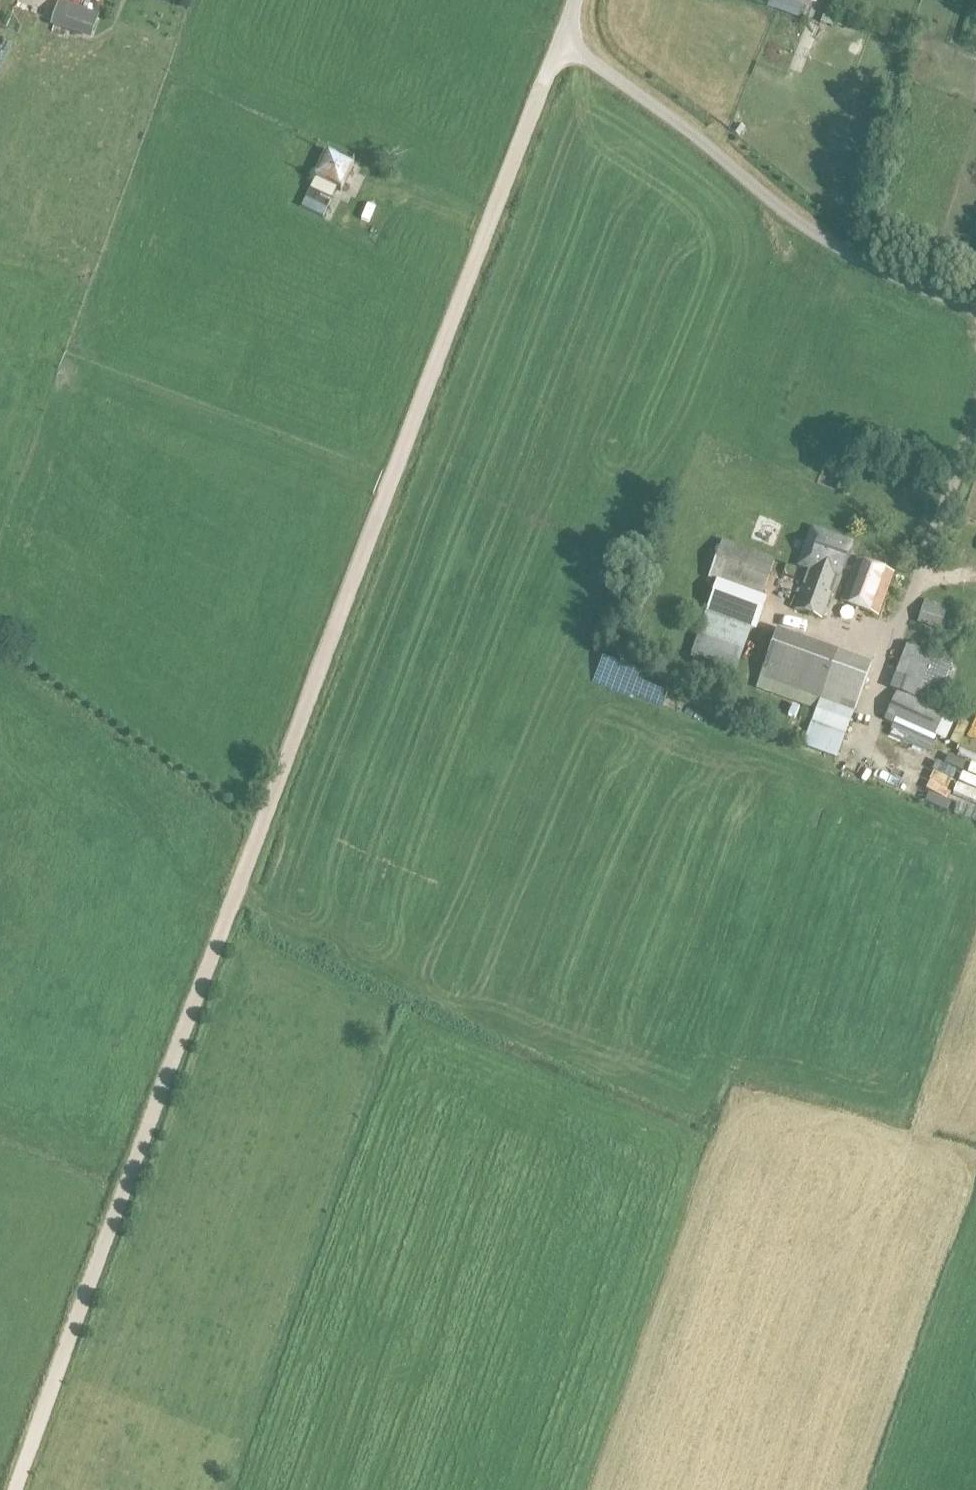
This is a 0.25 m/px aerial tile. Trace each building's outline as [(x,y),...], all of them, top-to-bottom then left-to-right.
[(801,6),(784,0),(778,0),(774,11),(797,18),(801,6)] [(55,22),(53,27),(60,29),(91,40),(100,14),(69,4),(62,1),(55,22)] [(317,152),(303,188),(329,198),(342,161),(317,152)] [(360,198),(356,213),(367,216),(371,201),(360,198)] [(822,619),(836,582),(837,582),(849,548),(821,538),(795,610),(822,619)] [(745,593),(762,599),(776,560),(722,541),(708,580),(745,593)] [(879,617),(895,574),(858,561),(843,603),(879,617)] [(922,597),(914,615),(934,624),(942,606),(922,597)] [(754,627),(709,610),(701,632),(746,648),(754,627)] [(819,646),(777,631),(759,680),(801,696),(819,646)] [(801,696),(854,715),(872,664),(819,646),(801,696)] [(933,656),(922,685),(931,689),(941,692),(951,663),(933,656)] [(896,675),(891,689),(926,702),(931,689),(922,685),(896,675)] [(898,693),(885,722),(930,742),(933,743),(946,714),(898,693)] [(975,722),(975,720),(950,710),(942,729),(968,741),(975,722)] [(891,747),(887,755),(904,763),(907,755),(891,747)] [(963,767),(959,777),(975,783),(975,772),(963,767)]
